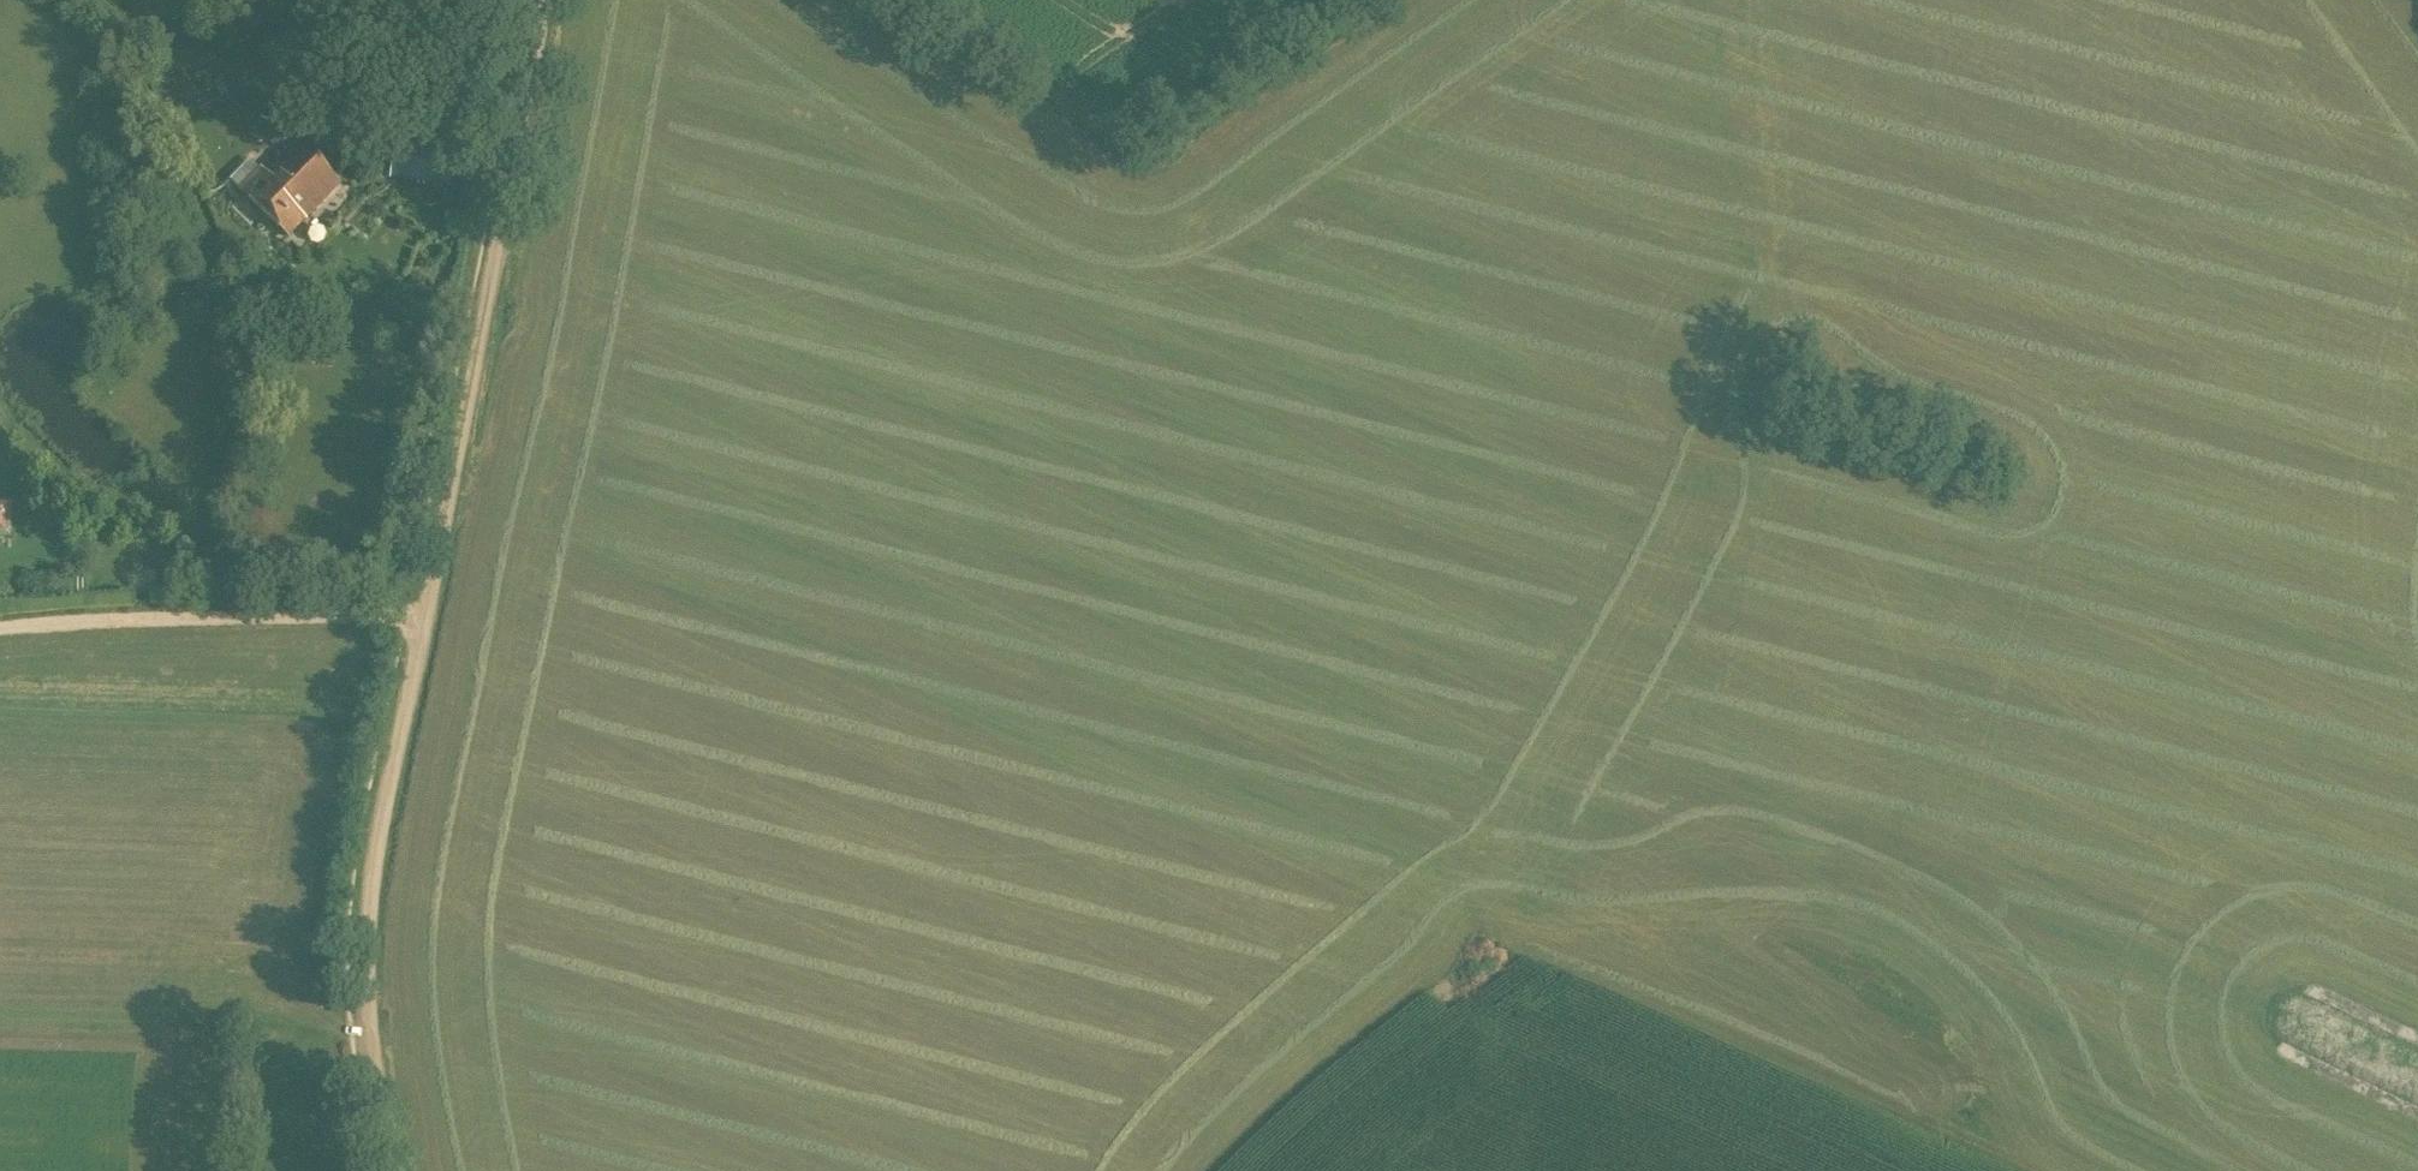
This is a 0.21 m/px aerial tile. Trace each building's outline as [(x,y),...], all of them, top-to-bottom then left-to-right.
[(295,142),(265,172),(263,170),(242,191),(288,236),(338,184),(295,142)] [(13,533),(11,496),(0,497),(0,533),(13,533)]
